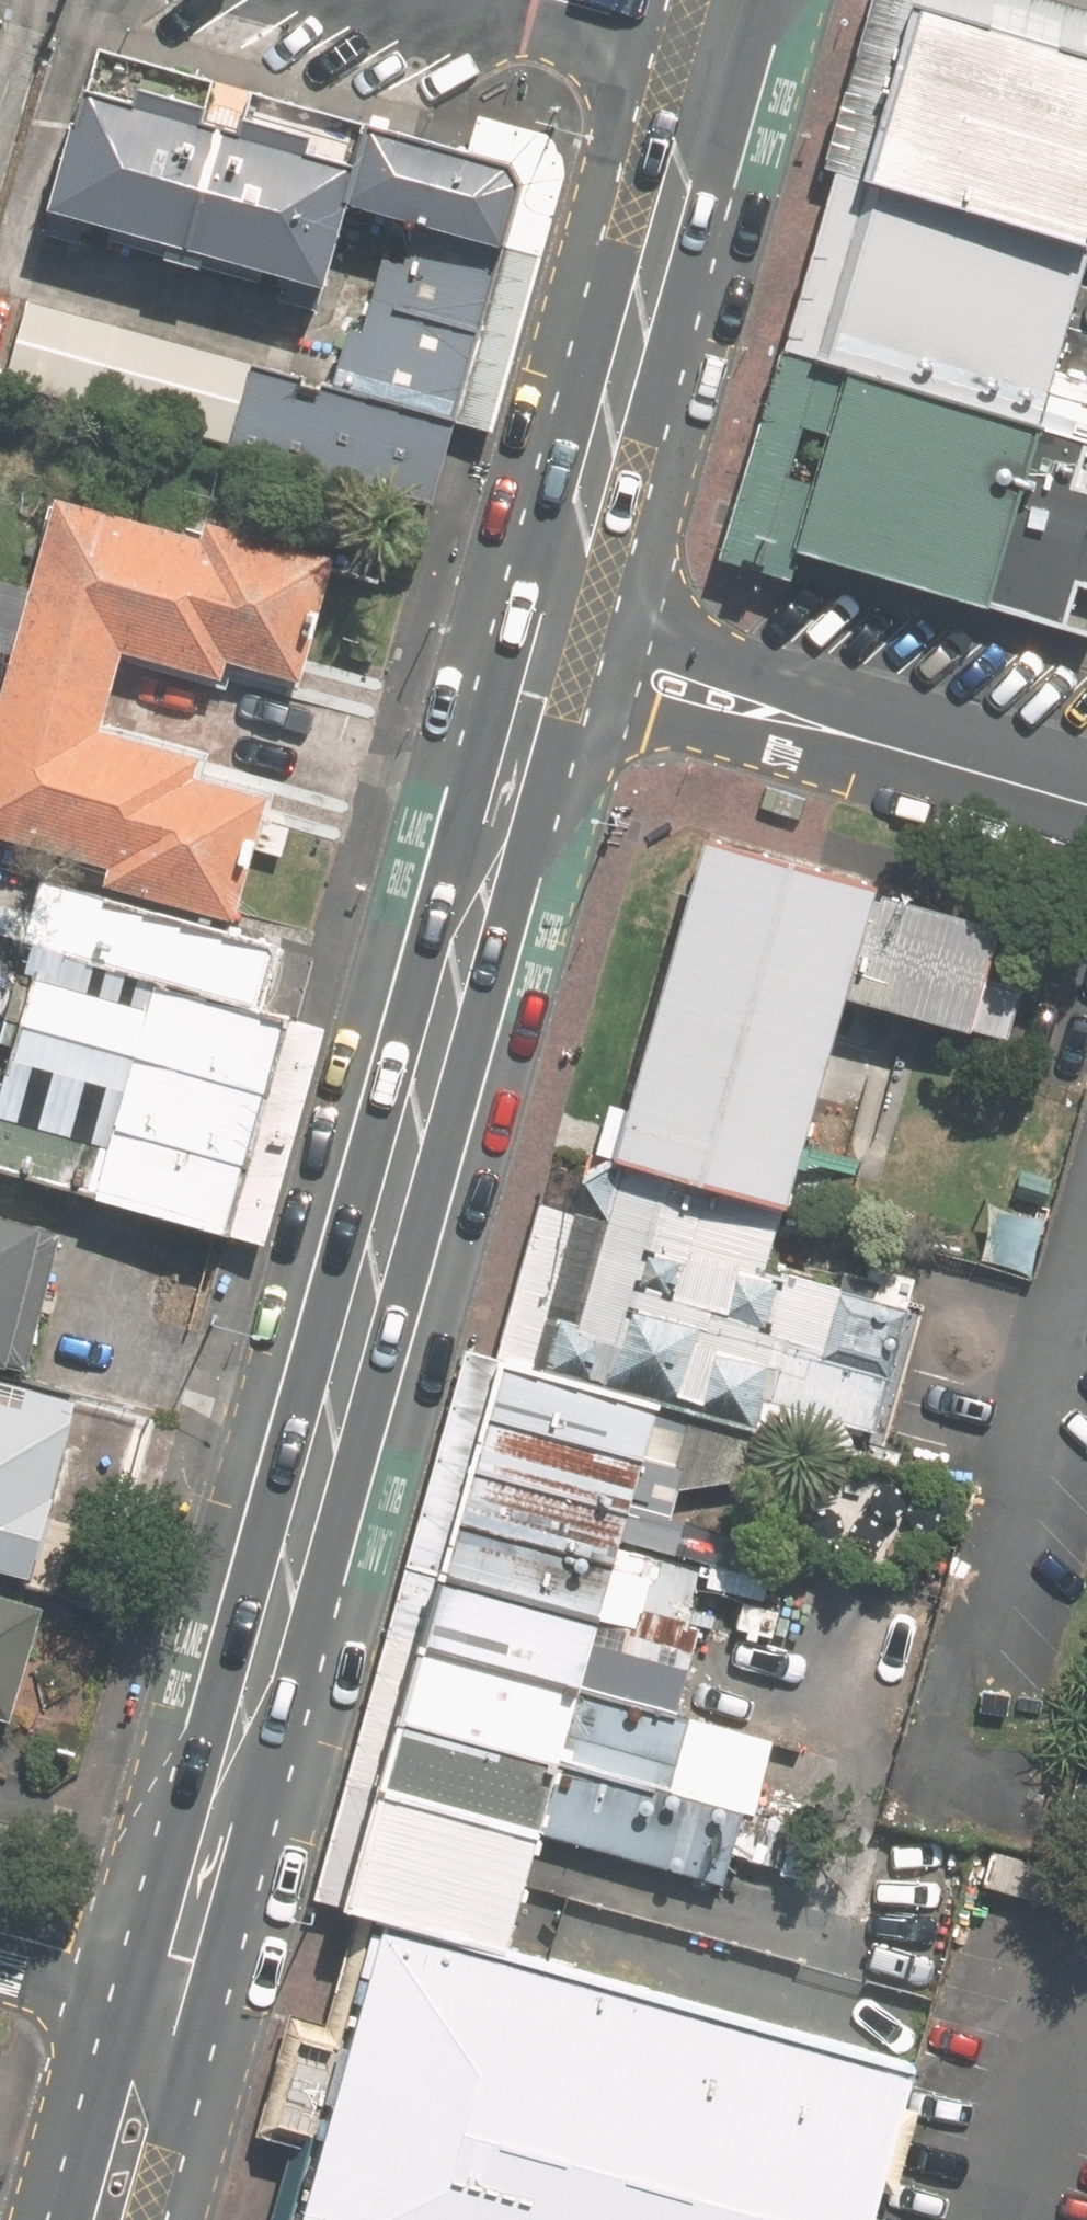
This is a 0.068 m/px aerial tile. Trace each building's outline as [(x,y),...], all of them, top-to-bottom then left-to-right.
[(867,185),(1080,244),(1086,221),(1086,59),(917,12),(867,185)] [(131,104),(82,90),(48,212),(320,288),(345,203),(355,167),(306,154),(311,136),(241,116),(236,134),(197,123),(202,108),(135,89),(131,104)] [(414,221),(502,246),(520,183),(509,162),(365,121),(355,167),(345,203),(414,221)] [(818,360),(847,368),(1034,422),(1039,423),(1086,258),(1086,246),(1080,244),(867,185),(818,360)] [(371,301),(479,331),(502,246),(414,221),(406,259),(383,253),(371,301)] [(32,297),(8,383),(431,499),(454,416),(334,382),(32,297)] [(479,331),(371,301),(364,327),(349,324),(334,382),(454,416),(479,331)] [(847,368),(793,549),(982,603),(1034,422),(847,368)] [(982,603),(1086,633),(1086,489),(1072,485),(1086,437),(1039,423),(1034,422),(982,603)] [(73,502),(0,762),(0,825),(133,862),(128,880),(244,912),(277,796),(206,776),(211,756),(113,728),(137,643),(234,671),(239,651),(309,672),(340,558),(221,525),(217,541),(73,502)] [(603,1154),(770,1204),(835,983),(1001,1032),(1013,990),(969,978),(983,933),(861,896),(866,883),(697,833),(603,1154)] [(0,867),(0,882),(26,889),(30,875),(0,867)] [(267,1009),(283,949),(64,887),(58,909),(13,897),(2,936),(171,981),(267,1009)] [(171,981),(164,999),(51,967),(46,985),(18,978),(17,985),(0,980),(0,1014),(9,1017),(269,1090),(290,1017),(267,1009),(171,981)] [(269,1090),(9,1017),(2,1043),(12,1046),(0,1089),(0,1091),(46,1103),(250,1161),(269,1090)] [(229,1232),(250,1161),(46,1103),(42,1116),(4,1106),(0,1120),(0,1168),(217,1229),(229,1232)] [(872,1430),(906,1311),(770,1272),(788,1209),(770,1204),(561,1144),(501,1358),(754,1429),(762,1399),(872,1430)] [(18,1359),(18,1356),(36,1361),(71,1237),(53,1232),(0,1217),(0,1354),(18,1359)] [(771,1435),(754,1429),(501,1358),(441,1573),(584,1613),(675,1637),(693,1574),(672,1569),(685,1522),(626,1506),(630,1494),(754,1476),(771,1435)] [(44,1572),(85,1427),(78,1425),(86,1396),(2,1372),(0,1379),(0,1560),(44,1572)] [(563,1682),(584,1613),(441,1573),(422,1642),(563,1682)] [(50,1608),(0,1594),(0,1708),(21,1714),(50,1608)] [(563,1682),(677,1713),(694,1718),(713,1649),(584,1613),(563,1682)] [(541,1753),(563,1682),(422,1642),(401,1713),(541,1753)] [(658,1786),(677,1713),(563,1682),(541,1753),(643,1781),(658,1786)] [(517,1826),(541,1753),(401,1713),(380,1787),(517,1826)] [(624,1855),(643,1781),(541,1753),(517,1826),(519,1826),(624,1855)] [(519,1826),(517,1826),(380,1787),(349,1907),(381,1916),(487,1945),(519,1826)] [(487,1945),(381,1916),(292,2219),(867,2219),(913,2063),(878,2053),(781,2027),(487,1945)] [(897,1984),(800,1956),(785,2016),(882,2042),(897,1984)]
